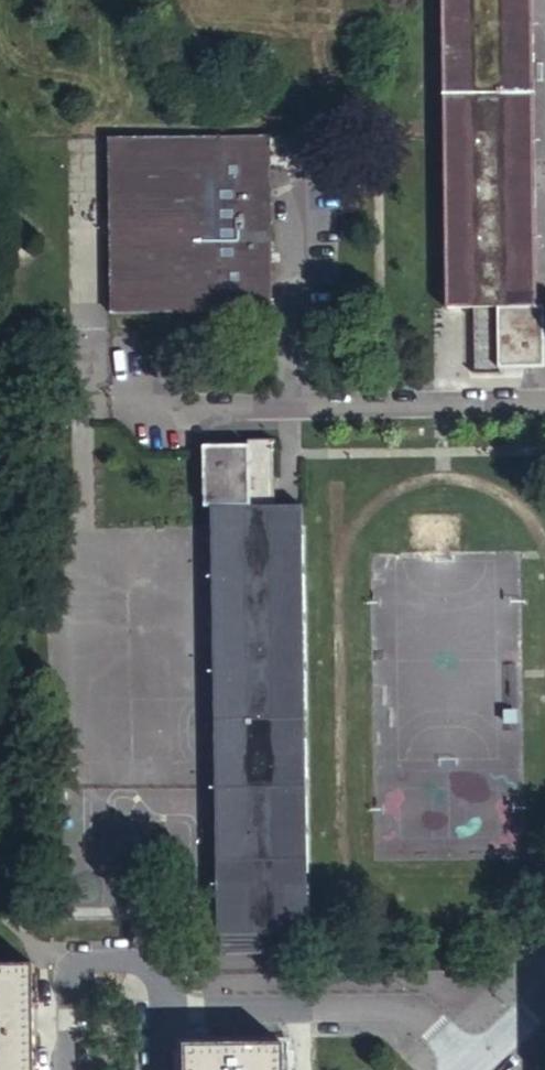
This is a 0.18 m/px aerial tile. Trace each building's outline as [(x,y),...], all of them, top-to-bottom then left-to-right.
[(473,374),(494,374),(494,368),(542,366),(543,307),(536,307),(533,0),(444,0),(448,309),(473,309),(473,374)] [(109,139),(111,314),(272,312),(270,136),(109,139)] [(206,509),(213,934),(217,935),(217,956),(272,956),(272,934),(310,933),(308,804),(304,506),(276,506),(275,441),(249,442),(249,448),(200,449),(200,509),(206,509)] [(31,966),(0,967),(0,1069),(32,1069),(31,966)] [(284,1046),(186,1047),(187,1069),(285,1069),(284,1046)]
